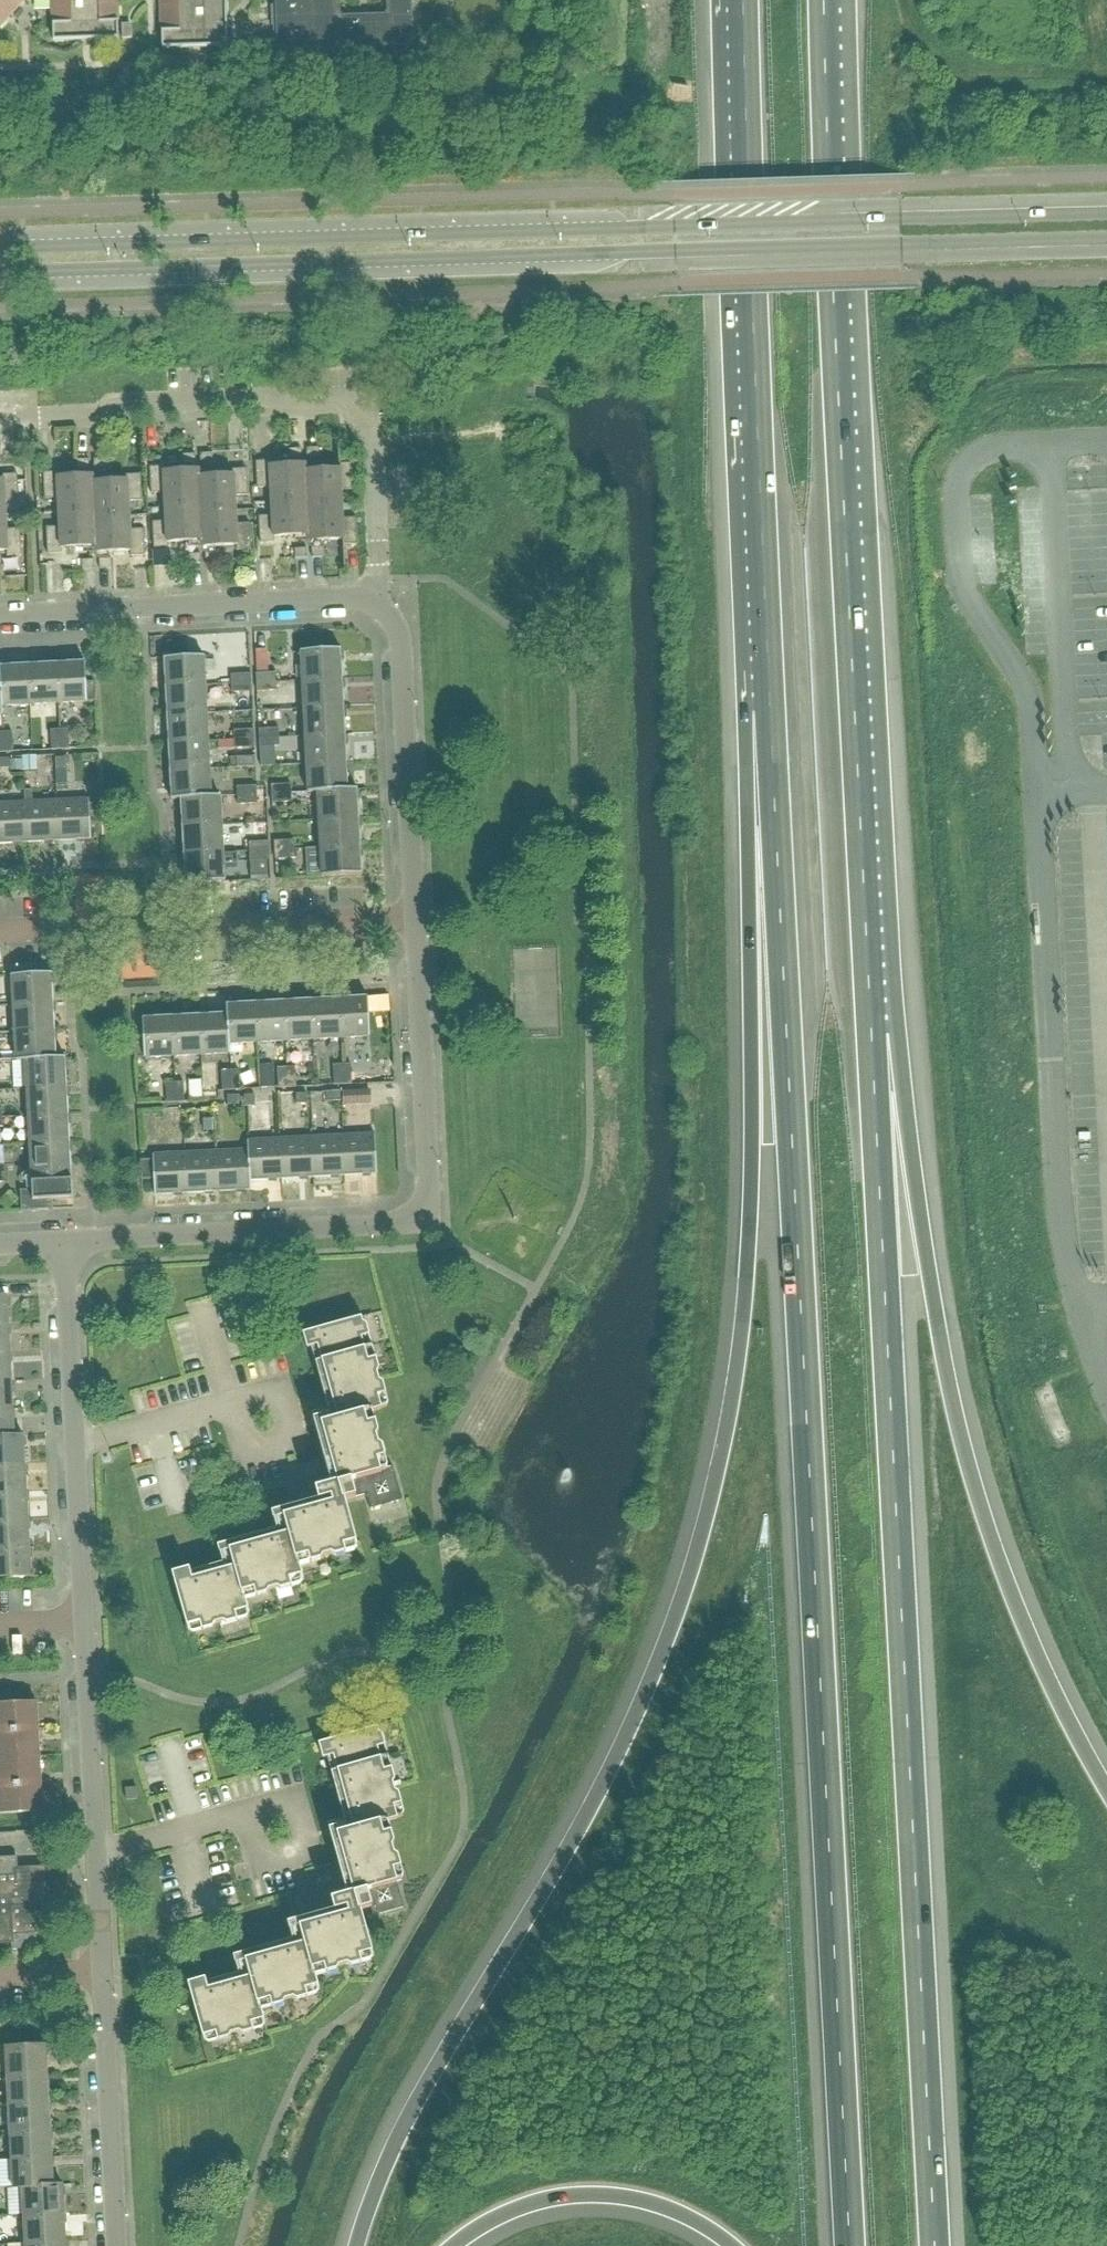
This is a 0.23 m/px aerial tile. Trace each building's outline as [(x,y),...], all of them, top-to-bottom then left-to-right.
[(25,0),(0,0),(0,26),(25,0)] [(53,41),(118,39),(117,0),(52,0),(53,41)] [(162,49),(228,47),(227,0),(160,0),(162,49)] [(278,52),(414,48),(413,0),(386,0),(387,15),(340,16),(340,0),(276,0),(278,52)] [(1,95),(14,95),(14,82),(1,82),(1,95)] [(320,449),(308,449),(308,459),(320,459),(320,449)] [(303,450),(290,450),(291,460),(303,460),(303,450)] [(214,455),(201,455),(201,465),(214,464),(214,455)] [(196,456),(183,456),(184,466),(197,465),(196,456)] [(107,460),(95,461),(96,470),(108,470),(107,460)] [(90,461),(78,462),(78,471),(90,470),(90,461)] [(307,500),(306,466),(272,468),(271,463),(257,464),(259,489),(272,489),(272,502),(307,500)] [(307,473),(308,501),(308,508),(344,506),(343,492),(356,492),(354,464),(340,465),(340,471),(307,473)] [(165,495),(166,509),(202,507),(200,478),(200,471),(166,473),(165,468),(150,469),(152,496),(165,495)] [(234,476),(200,478),(202,507),(202,513),(237,512),(236,498),(250,497),(249,470),(233,471),(234,476)] [(94,484),(95,483),(94,477),(59,479),(59,473),(44,474),(45,501),(59,500),(59,514),(95,512),(94,484)] [(7,517),(7,503),(20,502),(19,475),(4,476),(4,481),(0,482),(0,517),(7,517)] [(96,519),(131,517),(130,503),(144,502),(142,476),(127,476),(128,482),(95,483),(94,484),(95,512),(96,519)] [(309,536),(308,508),(308,501),(272,503),(273,517),(259,518),(261,544),(276,544),(275,538),(309,536)] [(344,506),(308,508),(309,536),(309,543),(343,541),(344,547),(359,546),(358,519),(344,520),(344,506)] [(203,542),(202,513),(202,507),(166,509),(167,523),(153,523),(154,550),(169,549),(169,544),(202,542),(203,542)] [(63,549),(96,548),(97,548),(96,519),(95,512),(59,514),(60,528),(47,528),(48,556),(63,555),(63,549)] [(238,525),(237,512),(202,513),(203,542),(202,542),(202,549),(237,547),(237,552),(252,551),(251,525),(238,525)] [(8,552),(8,557),(23,557),(21,530),(8,531),(7,517),(0,517),(0,552),(8,552)] [(132,531),(131,517),(96,519),(97,548),(96,548),(97,554),(131,553),(131,558),(146,557),(145,530),(132,531)] [(325,549),(313,549),(313,559),(325,558),(325,549)] [(307,550),(295,550),(296,560),(308,559),(307,550)] [(201,555),(189,556),(189,565),(202,565),(201,555)] [(218,555),(206,555),(206,564),(219,564),(218,555)] [(112,560),(100,561),(100,570),(113,569),(112,560)] [(95,561),(82,561),(83,571),(95,571),(95,561)] [(342,650),(302,652),(303,681),(344,679),(342,650)] [(205,657),(165,659),(166,688),(206,686),(205,657)] [(86,663),(57,664),(59,704),(98,702),(97,683),(87,683),(86,663)] [(31,706),(59,704),(57,664),(29,666),(31,706)] [(3,707),(4,707),(31,706),(29,666),(0,667),(1,677),(1,676),(3,707)] [(256,675),(256,684),(277,683),(277,674),(256,675)] [(230,676),(230,685),(251,684),(250,675),(230,676)] [(344,679),(303,681),(305,709),(345,707),(344,679)] [(277,683),(256,684),(257,693),(277,692),(277,683)] [(231,694),(252,693),(251,684),(230,685),(231,694)] [(206,686),(166,688),(167,716),(208,714),(206,686)] [(345,707),(305,709),(306,737),(346,735),(345,707)] [(169,744),(209,742),(208,714),(167,716),(169,744)] [(259,731),(259,739),(280,738),(280,729),(259,731)] [(69,730),(60,731),(61,751),(70,750),(69,730)] [(233,731),(233,740),(254,739),(254,730),(233,731)] [(52,751),(61,751),(60,731),(51,731),(52,751)] [(14,734),(5,734),(6,754),(15,753),(14,734)] [(306,737),(308,765),(348,763),(346,735),(306,737)] [(259,739),(260,748),(281,747),(280,738),(259,739)] [(254,739),(233,740),(234,749),(254,748),(254,739)] [(211,770),(209,742),(169,744),(170,772),(211,770)] [(11,768),(11,758),(0,758),(0,768),(11,768)] [(66,771),(65,759),(55,759),(55,771),(66,771)] [(349,791),(349,790),(348,763),(308,765),(309,794),(318,793),(349,791)] [(211,770),(170,772),(172,801),(181,800),(212,798),(212,797),(211,770)] [(272,786),(272,795),(293,794),(292,785),(272,786)] [(257,796),(257,788),(256,787),(235,788),(236,797),(257,796)] [(60,842),(58,802),(33,803),(32,790),(24,791),(25,803),(26,803),(28,844),(60,842)] [(318,793),(320,821),(360,819),(359,790),(349,790),(349,791),(318,793)] [(272,795),(272,804),(293,803),(293,794),(272,795)] [(257,796),(236,797),(236,806),(257,805),(257,796)] [(183,828),(223,826),(221,797),(212,797),(212,798),(181,800),(183,828)] [(58,802),(60,842),(92,840),(91,824),(104,824),(103,804),(90,805),(90,800),(58,802)] [(28,844),(26,803),(25,803),(0,805),(0,845),(28,844)] [(320,821),(321,849),(361,847),(360,819),(320,821)] [(184,856),(224,854),(223,826),(183,828),(184,856)] [(275,851),(296,850),(295,841),(274,842),(275,851)] [(248,852),(269,851),(269,842),(248,844),(248,852)] [(323,878),(363,876),(361,847),(321,849),(323,878)] [(296,859),(296,850),(275,851),(275,860),(296,859)] [(269,875),(268,860),(270,860),(269,851),(248,852),(250,877),(269,875)] [(186,885),(226,883),(224,854),(184,856),(186,885)] [(106,880),(82,879),(81,924),(104,925),(106,880)] [(13,976),(14,1005),(54,1003),(53,974),(13,976)] [(340,999),(342,1040),(371,1038),(369,998),(340,999)] [(312,1001),(314,1041),(342,1040),(340,999),(312,1001)] [(284,1002),(286,1043),(314,1041),(312,1001),(284,1002)] [(256,1004),(258,1044),(286,1043),(284,1002),(256,1004)] [(14,1005),(16,1033),(56,1031),(54,1003),(14,1005)] [(230,1045),(231,1045),(258,1044),(256,1004),(227,1005),(228,1014),(230,1045)] [(200,1016),(202,1056),(231,1055),(231,1045),(230,1045),(228,1014),(200,1016)] [(202,1056),(200,1016),(172,1017),(174,1058),(202,1056)] [(136,1059),(174,1058),(172,1017),(143,1019),(144,1039),(135,1040),(136,1059)] [(17,1062),(26,1062),(26,1061),(57,1059),(56,1031),(16,1033),(17,1062)] [(67,1058),(57,1059),(26,1061),(26,1062),(28,1089),(68,1087),(67,1058)] [(353,1064),(344,1065),(345,1085),(354,1085),(353,1064)] [(336,1086),(345,1085),(344,1065),(335,1065),(336,1086)] [(297,1067),(288,1068),(289,1088),(298,1088),(297,1067)] [(280,1089),(289,1088),(288,1068),(279,1068),(280,1089)] [(241,1070),(232,1071),(233,1091),(242,1090),(241,1070)] [(223,1097),(222,1071),(211,1071),(212,1097),(223,1097)] [(224,1091),(233,1091),(232,1071),(223,1071),(224,1091)] [(168,1104),(177,1103),(176,1083),(167,1084),(168,1104)] [(185,1083),(176,1083),(177,1103),(186,1103),(185,1083)] [(28,1089),(29,1117),(70,1115),(68,1087),(28,1089)] [(342,1091),(343,1105),(371,1104),(370,1090),(342,1091)] [(29,1117),(31,1145),(71,1143),(70,1115),(29,1117)] [(376,1135),(343,1137),(346,1177),(378,1175),(376,1135)] [(346,1177),(343,1137),(312,1138),(314,1178),(346,1177)] [(281,1140),(283,1180),(314,1178),(312,1138),(281,1140)] [(251,1182),(252,1182),(283,1180),(281,1140),(248,1141),(249,1151),(251,1182)] [(22,1212),(54,1210),(54,1201),(74,1200),(71,1143),(31,1145),(33,1190),(21,1191),(22,1212)] [(252,1191),(252,1182),(251,1182),(249,1151),(218,1152),(220,1193),(252,1191)] [(220,1193),(218,1152),(186,1154),(188,1194),(220,1193)] [(188,1194),(186,1154),(154,1156),(154,1160),(141,1161),(142,1181),(155,1180),(156,1196),(188,1194)] [(9,1325),(8,1296),(0,1297),(0,1326),(9,1325)] [(346,1502),(357,1498),(368,1495),(372,1510),(404,1501),(395,1468),(386,1470),(383,1460),(384,1460),(373,1424),(369,1425),(366,1415),(383,1410),(380,1397),(384,1396),(363,1318),(304,1334),(308,1350),(319,1347),(339,1420),(322,1425),(335,1474),(319,1478),(321,1488),(316,1489),(320,1502),(333,1498),(334,1503),(284,1517),(289,1534),(230,1550),(235,1567),(193,1579),(191,1569),(173,1574),(187,1627),(201,1624),(202,1628),(238,1618),(237,1613),(250,1610),(245,1592),(254,1590),(256,1595),(292,1585),(291,1580),(304,1577),(299,1559),(309,1556),(310,1562),(346,1552),(345,1547),(358,1543),(346,1502)] [(11,1353),(9,1325),(0,1326),(0,1354),(11,1353)] [(0,1354),(0,1382),(12,1381),(11,1353),(0,1354)] [(14,1409),(12,1381),(0,1382),(0,1409),(14,1409)] [(15,1436),(14,1409),(0,1409),(0,1438),(15,1437),(15,1436)] [(26,1465),(24,1436),(15,1436),(15,1437),(0,1438),(0,1466),(26,1465)] [(0,1466),(0,1494),(27,1493),(26,1465),(0,1466)] [(29,1521),(27,1493),(0,1494),(0,1522),(29,1521)] [(30,1548),(29,1521),(0,1522),(0,1550),(30,1548)] [(30,1548),(0,1550),(0,1579),(32,1577),(30,1548)] [(40,1730),(38,1702),(0,1703),(0,1732),(40,1730)] [(351,1883),(335,1888),(337,1897),(333,1898),(336,1911),(349,1907),(350,1913),(300,1926),(305,1944),(246,1960),(251,1977),(210,1989),(207,1978),(190,1983),(204,2036),(217,2033),(219,2039),(255,2029),(253,2023),(266,2020),(261,2003),(271,2000),(272,2005),(309,1995),(308,1990),(321,1986),(316,1969),(325,1966),(327,1972),(363,1962),(362,1957),(374,1953),(362,1911),(370,1908),(373,1917),(406,1908),(399,1883),(395,1870),(400,1868),(390,1833),(385,1834),(382,1824),(400,1819),(396,1807),(401,1805),(379,1727),(320,1744),(324,1760),(335,1757),(355,1829),(338,1833),(351,1883)] [(0,1732),(0,1759),(41,1757),(40,1730),(0,1732)] [(0,1759),(0,1787),(43,1784),(41,1757),(0,1759)] [(321,1766),(306,1772),(312,1786),(326,1780),(321,1766)] [(0,1787),(0,1815),(44,1813),(43,1784),(0,1787)] [(126,1789),(127,1800),(139,1799),(138,1788),(126,1789)] [(39,1934),(43,1934),(43,1924),(38,1924),(37,1906),(49,1905),(47,1867),(18,1868),(18,1858),(0,1859),(0,1944),(15,1943),(15,1950),(40,1949),(39,1934)] [(195,1954),(183,1960),(191,1975),(202,1970),(195,1954)] [(6,2047),(8,2076),(48,2074),(47,2045),(6,2047)] [(48,2074),(8,2076),(9,2104),(50,2102),(48,2074)] [(9,2104),(11,2132),(51,2130),(50,2102),(9,2104)] [(11,2132),(12,2160),(53,2158),(51,2130),(11,2132)] [(54,2185),(53,2158),(12,2160),(14,2189),(23,2188),(23,2187),(54,2186),(54,2185)] [(63,2185),(54,2185),(54,2186),(23,2187),(23,2188),(24,2216),(65,2214),(63,2185)] [(24,2216),(26,2244),(66,2241),(65,2214),(24,2216)]
